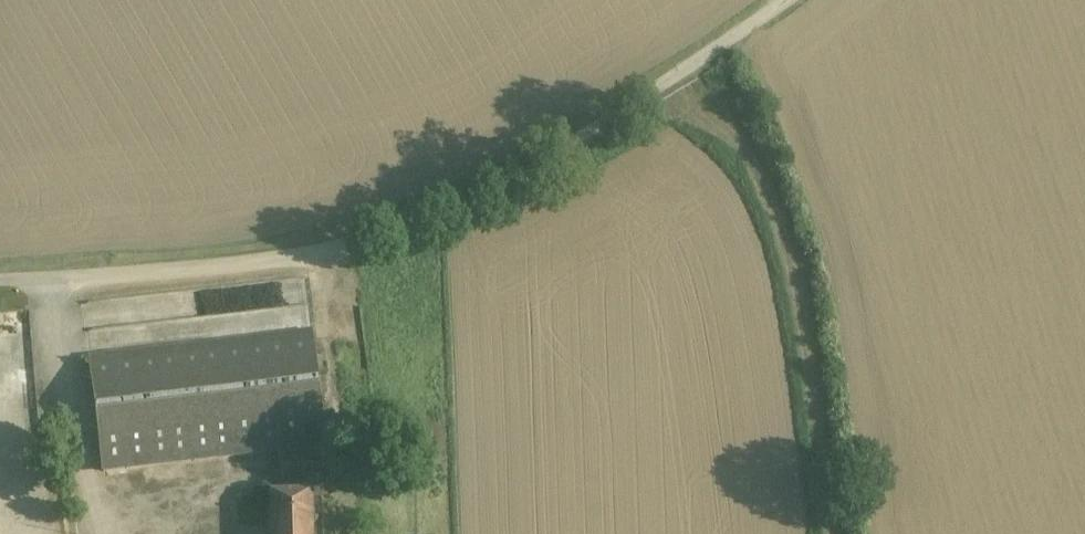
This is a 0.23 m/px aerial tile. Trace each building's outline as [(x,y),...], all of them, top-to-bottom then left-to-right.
[(304,279),(84,306),(88,333),(308,306),(304,279)] [(308,306),(88,333),(91,361),(311,334),(308,306)] [(91,361),(90,361),(104,473),(280,451),(325,445),(311,334),(91,361)] [(325,445),(280,451),(286,498),(312,497),(312,498),(332,496),(325,445)] [(271,499),(272,533),(313,533),(312,498),(312,497),(286,498),(271,499)]
